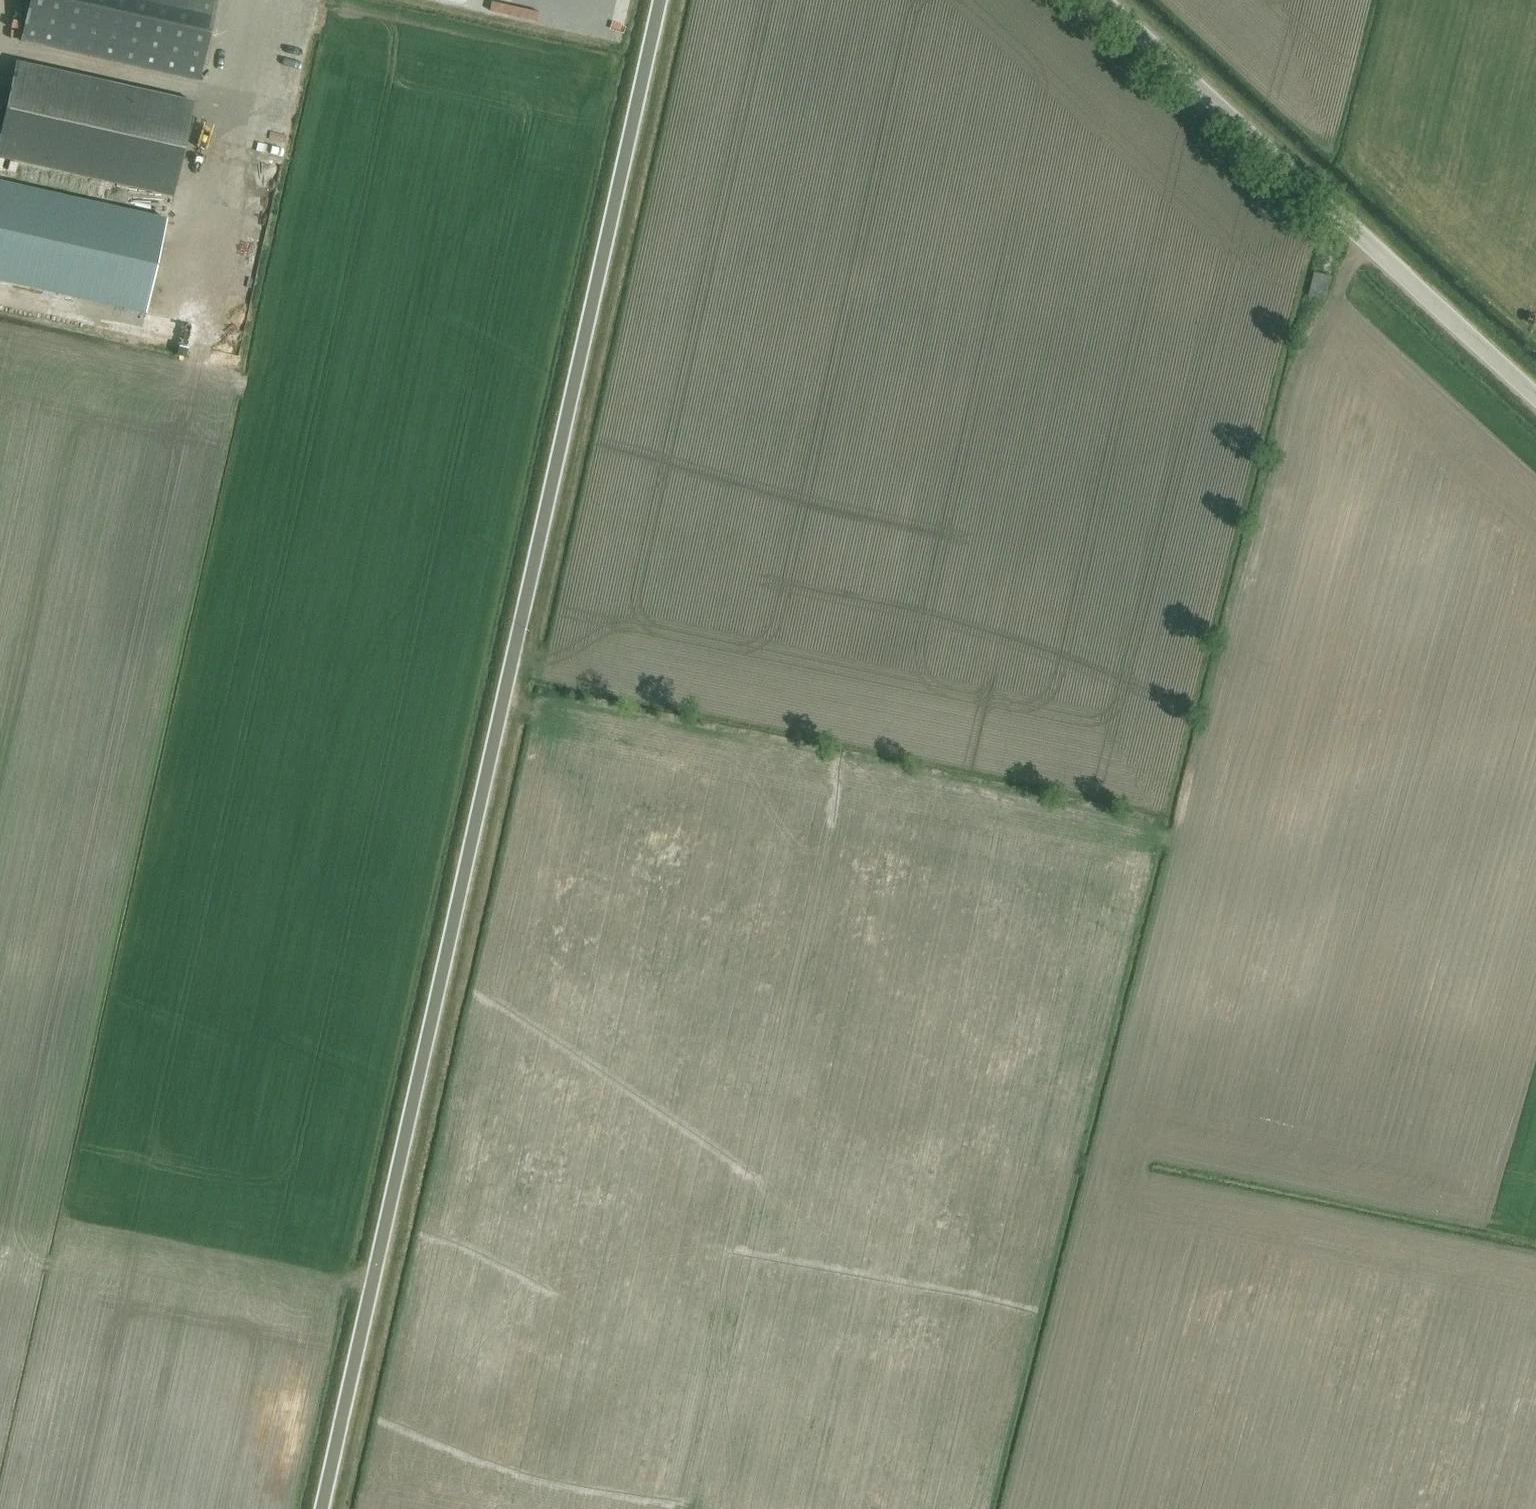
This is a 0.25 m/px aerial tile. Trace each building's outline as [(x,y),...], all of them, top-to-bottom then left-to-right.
[(216,0),(29,0),(20,40),(198,79),(216,0)] [(0,131),(0,157),(172,194),(193,100),(15,61),(0,131)] [(147,313),(167,218),(0,182),(0,280),(147,313)] [(225,262),(221,278),(233,281),(237,265),(225,262)] [(209,292),(210,309),(221,308),(219,291),(209,292)]
